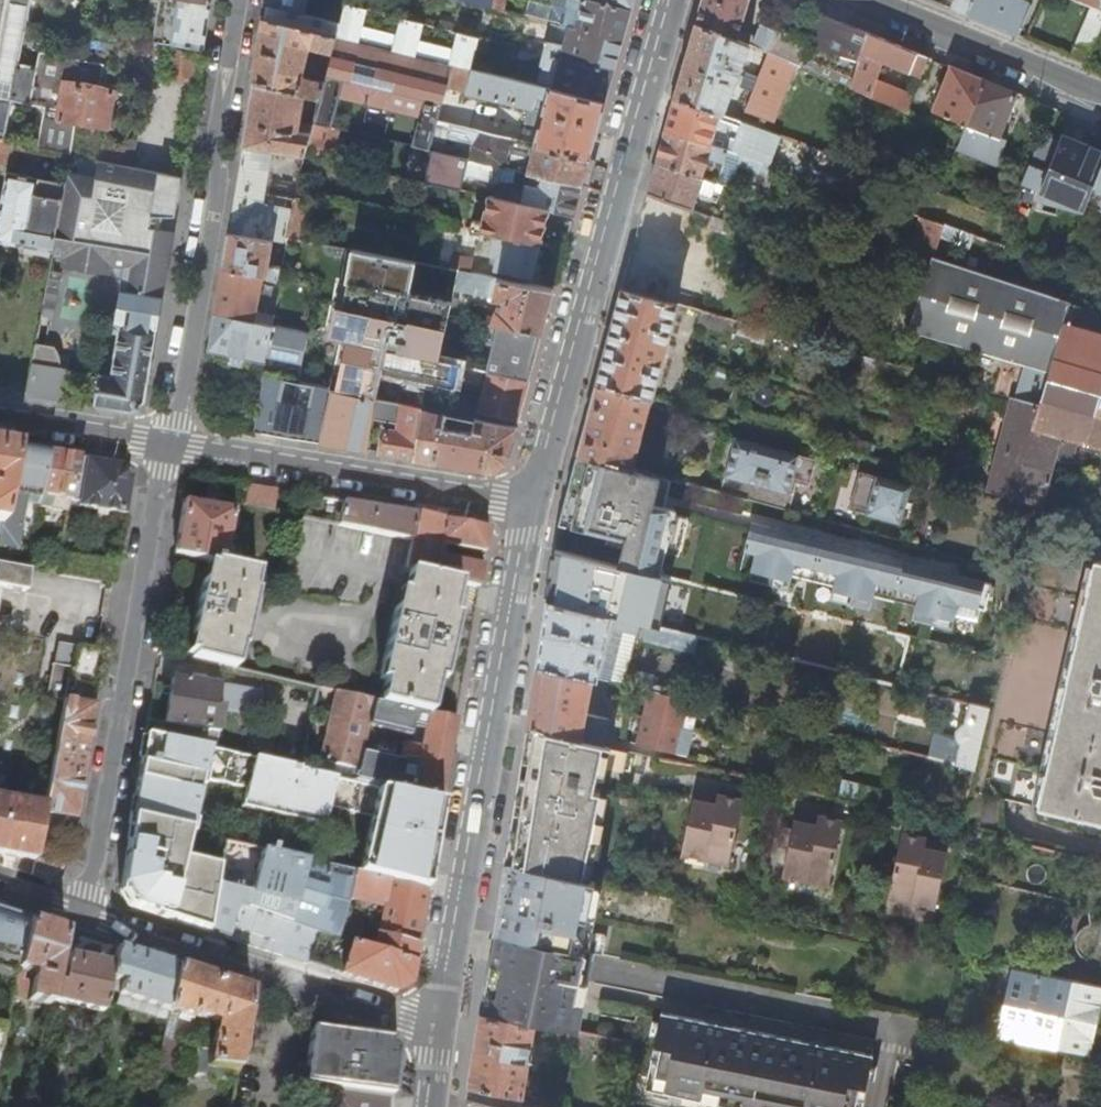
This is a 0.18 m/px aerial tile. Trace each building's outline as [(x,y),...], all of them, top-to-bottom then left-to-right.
[(4,141),(11,101),(47,108),(39,148),(72,155),(77,124),(59,121),(66,81),(101,87),(105,63),(40,52),(38,66),(18,62),(30,0),(9,0),(0,47),(0,140),(4,141)] [(154,41),(205,49),(212,2),(201,0),(161,0),(154,41)] [(267,5),(305,14),(308,3),(309,0),(268,0),(267,5)] [(506,0),(494,0),(492,7),(504,10),(506,0)] [(526,16),(552,22),(570,27),(623,41),(627,26),(632,10),(594,0),(552,0),(551,4),(534,0),(530,0),(526,16)] [(632,10),(635,0),(594,0),(632,10)] [(696,24),(749,46),(752,47),(756,36),(740,30),(748,0),(703,0),(703,3),(696,24)] [(967,14),(973,0),(933,0),(967,14)] [(1024,0),(973,0),(967,14),(995,25),(1018,34),(1031,3),(1024,0)] [(1071,56),(1087,62),(1100,31),(1100,0),(1079,0),(1091,6),(1071,56)] [(342,12),(308,3),(305,14),(339,23),(342,12)] [(341,23),(339,23),(305,14),(267,5),(265,16),(337,34),(341,23)] [(752,47),(769,55),(783,61),(789,63),(850,89),(867,33),(834,19),(820,13),(806,43),(790,37),(788,32),(786,30),(783,26),(762,17),(756,36),(752,47)] [(337,34),(265,16),(255,81),(321,97),(322,97),(322,94),(326,82),(303,77),(295,70),(296,66),(298,66),(300,65),(302,63),(303,59),(302,54),(299,52),(300,48),(310,45),(333,51),(337,34)] [(440,20),(438,27),(453,30),(454,24),(440,20)] [(552,22),(548,41),(565,45),(570,27),(552,22)] [(682,71),(675,97),(722,115),(734,84),(749,46),(696,24),(682,71)] [(565,45),(548,41),(546,49),(540,47),(539,52),(544,54),(614,72),(623,41),(570,27),(565,45)] [(867,33),(850,89),(856,91),(870,97),(876,81),(882,62),(918,77),(921,78),(925,75),(930,61),(932,61),(932,59),(924,56),(867,33)] [(545,113),(536,144),(591,157),(598,129),(606,101),(554,88),(537,84),(352,38),(337,34),(333,51),(326,82),(322,94),(439,122),(446,90),(545,113)] [(199,84),(205,49),(154,41),(145,40),(140,69),(147,71),(146,76),(199,84)] [(538,58),(539,52),(521,48),(518,57),(530,60),(535,57),(538,58)] [(559,71),(554,88),(606,101),(610,88),(614,72),(544,54),(541,66),(559,71)] [(783,61),(769,55),(746,113),(766,120),(789,63),(783,61)] [(559,71),(541,66),(537,84),(554,88),(559,71)] [(985,80),(948,66),(947,68),(949,69),(932,111),(939,114),(967,125),(985,80)] [(985,80),(967,125),(962,136),(957,149),(996,165),(1006,140),(999,137),(1017,93),(985,80)] [(77,124),(72,155),(102,161),(135,167),(138,149),(107,143),(109,130),(115,90),(101,87),(66,81),(59,121),(77,124)] [(298,132),(300,125),(303,107),(312,109),(313,103),(319,104),(321,97),(255,81),(230,231),(287,240),(288,235),(296,197),(263,192),(271,148),(305,154),(306,153),(308,145),(311,134),(298,132)] [(876,81),(870,97),(904,111),(910,96),(876,81)] [(768,166),(778,135),(722,115),(675,97),(670,114),(666,130),(727,152),(739,156),(747,159),(768,166)] [(337,128),(314,122),(313,127),(311,134),(308,145),(321,148),(331,151),(337,128)] [(505,166),(511,139),(450,124),(447,137),(473,143),(469,158),(505,166)] [(298,132),(311,134),(313,127),(300,125),(298,132)] [(663,140),(657,161),(723,185),(730,187),(736,167),(735,167),(739,156),(727,152),(666,130),(663,140)] [(1029,163),(1048,170),(1060,140),(1041,134),(1029,163)] [(1087,206),(1092,191),(1100,169),(1100,151),(1062,136),(1060,140),(1048,170),(1042,186),(1087,206)] [(6,142),(2,162),(10,160),(13,143),(6,142)] [(536,144),(529,171),(584,183),(587,172),(591,157),(536,144)] [(321,148),(308,145),(306,153),(305,154),(304,156),(318,158),(321,148)] [(579,199),(584,183),(529,171),(505,166),(469,158),(436,150),(429,182),(462,189),(466,173),(501,181),(498,197),(551,208),(576,214),(579,199)] [(139,290),(164,296),(167,277),(145,275),(158,213),(95,202),(102,161),(72,155),(67,184),(55,250),(55,253),(67,255),(67,257),(69,260),(72,263),(75,265),(105,271),(108,270),(111,269),(112,267),(114,264),(129,266),(132,276),(141,278),(139,290)] [(747,159),(739,156),(735,167),(736,167),(772,179),(775,168),(768,166),(747,159)] [(95,202),(158,213),(177,216),(184,176),(135,167),(102,161),(95,202)] [(653,175),(649,193),(693,209),(697,191),(710,195),(713,189),(720,192),(723,185),(657,161),(653,175)] [(1042,186),(1048,170),(1029,163),(1021,181),(1040,189),(1039,196),(1084,213),(1087,206),(1042,186)] [(1092,191),(1100,194),(1100,169),(1092,191)] [(55,250),(67,184),(8,172),(2,204),(0,204),(0,241),(55,250)] [(643,214),(634,247),(700,267),(704,254),(683,247),(690,222),(706,227),(710,216),(693,209),(649,193),(643,214)] [(306,239),(315,199),(296,195),(296,197),(288,235),(306,239)] [(474,220),(472,229),(481,231),(486,232),(495,234),(542,244),(551,208),(498,197),(490,195),(484,222),(474,220)] [(165,217),(177,216),(158,213),(145,275),(167,277),(176,230),(163,228),(165,217)] [(723,221),(710,216),(706,227),(720,231),(723,221)] [(928,255),(933,256),(937,245),(940,236),(944,225),(937,222),(921,217),(910,249),(924,253),(928,255)] [(944,225),(940,236),(972,248),(977,245),(980,237),(944,225)] [(274,245),(285,248),(287,240),(230,231),(224,266),(263,274),(280,278),(283,261),(277,259),(276,265),(270,264),(274,245)] [(533,278),(542,244),(495,234),(491,254),(498,255),(495,270),(533,278)] [(937,245),(933,256),(969,269),(971,262),(967,256),(937,245)] [(627,275),(623,288),(678,303),(689,307),(700,267),(634,247),(632,256),(627,275)] [(453,312),(455,304),(411,292),(417,262),(353,248),(346,280),(349,281),(344,306),(337,305),(330,336),(342,338),(332,388),(322,441),(371,449),(376,416),(379,398),(384,370),(388,348),(463,364),(479,367),(482,355),(489,319),(487,319),(468,315),(453,312)] [(911,292),(920,295),(922,288),(933,256),(928,255),(924,253),(917,272),(911,292)] [(453,254),(451,268),(462,270),(473,272),(475,258),(453,254)] [(1100,449),(1100,336),(1089,333),(1095,313),(969,269),(933,256),(922,288),(920,295),(912,317),(908,329),(931,336),(972,348),(984,352),(1002,357),(1023,364),(1013,396),(1038,403),(1030,429),(1051,435),(1069,440),(1076,443),(1100,449)] [(129,266),(124,324),(158,328),(164,296),(139,290),(141,278),(132,276),(129,266)] [(255,321),(263,274),(224,266),(216,313),(255,321)] [(489,312),(487,319),(489,319),(501,322),(544,331),(549,310),(555,288),(473,272),(462,270),(458,288),(507,299),(505,307),(499,306),(497,315),(489,312)] [(611,334),(597,383),(651,398),(653,398),(666,348),(678,303),(623,288),(611,334)] [(896,326),(908,329),(912,317),(920,295),(911,292),(907,291),(900,313),(896,326)] [(470,307),(455,304),(453,312),(468,315),(470,307)] [(303,367),(309,332),(255,321),(216,313),(210,349),(267,361),(267,360),(303,367)] [(492,357),(482,355),(479,367),(491,369),(531,377),(538,353),(544,331),(501,322),(492,357)] [(103,373),(101,383),(97,404),(133,410),(147,401),(158,328),(124,324),(115,375),(103,373)] [(69,378),(70,368),(64,367),(65,362),(64,356),(62,352),(59,347),(57,344),(39,341),(29,393),(58,398),(58,396),(59,392),(60,389),(62,386),(65,385),(67,382),(68,380),(69,378)] [(458,385),(463,364),(388,348),(384,370),(458,385)] [(1002,357),(984,352),(981,364),(998,370),(1002,357)] [(992,390),(1011,395),(1013,396),(1023,364),(1002,357),(998,370),(992,390)] [(103,373),(70,368),(69,378),(101,383),(103,373)] [(480,409),(520,418),(524,402),(531,377),(491,369),(480,409)] [(325,423),(332,388),(265,374),(257,430),(322,441),(325,423)] [(579,453),(579,454),(632,468),(649,407),(651,398),(597,383),(589,416),(579,453)] [(1011,395),(986,489),(998,492),(1041,504),(1056,449),(1073,455),(1076,443),(1069,440),(1051,435),(1030,429),(1038,403),(1013,396),(1011,395)] [(386,429),(382,451),(417,457),(425,406),(402,402),(379,398),(376,416),(399,420),(397,431),(386,429)] [(446,427),(448,411),(425,406),(417,457),(495,470),(509,459),(518,425),(476,416),(474,431),(467,430),(468,425),(450,422),(449,427),(446,427)] [(720,491),(790,510),(797,483),(809,486),(816,460),(782,450),(721,434),(712,470),(724,474),(720,491)] [(15,448),(0,445),(0,533),(15,448)] [(40,496),(48,453),(15,448),(0,533),(0,546),(18,550),(28,494),(40,496)] [(80,458),(48,453),(40,496),(39,503),(39,507),(69,513),(68,501),(71,501),(80,458)] [(632,468),(579,454),(568,496),(561,523),(625,541),(619,565),(626,567),(660,576),(667,551),(677,553),(685,517),(672,514),(673,509),(664,506),(665,503),(671,478),(632,468)] [(79,507),(127,515),(134,477),(125,466),(80,458),(71,501),(80,503),(79,507)] [(858,469),(848,508),(900,521),(903,509),(910,510),(912,503),(905,502),(910,483),(858,469)] [(268,511),(272,491),(249,487),(246,506),(268,511)] [(234,512),(184,503),(176,554),(214,563),(225,565),(234,512)] [(344,503),(339,526),(412,541),(413,541),(419,515),(344,503)] [(441,544),(487,553),(491,528),(465,523),(419,515),(413,541),(412,541),(406,570),(410,571),(459,582),(481,586),(484,567),(439,557),(441,544)] [(905,559),(751,522),(739,572),(750,575),(749,579),(788,588),(791,575),(833,585),(830,598),(872,609),(875,596),(916,606),(912,619),(952,628),(955,615),(977,621),(980,608),(985,609),(991,583),(904,562),(905,559)] [(552,572),(548,599),(614,616),(615,616),(640,622),(649,624),(660,576),(626,567),(619,565),(556,549),(552,572)] [(1037,807),(1100,822),(1100,562),(1093,560),(1088,580),(1056,722),(1037,807)] [(196,640),(192,659),(235,669),(256,572),(243,569),(225,565),(214,563),(209,582),(208,583),(195,639),(196,640)] [(23,590),(27,569),(0,565),(0,586),(6,587),(23,590)] [(23,590),(30,591),(33,570),(27,569),(23,590)] [(40,593),(44,572),(33,570),(30,591),(40,593)] [(389,666),(380,704),(429,715),(459,582),(410,571),(401,610),(396,608),(383,665),(389,666)] [(537,664),(593,677),(598,678),(607,645),(614,616),(548,599),(544,622),(537,664)] [(607,645),(598,678),(625,685),(637,635),(640,622),(615,616),(614,616),(607,645)] [(637,635),(646,637),(649,624),(640,622),(637,635)] [(693,653),(698,636),(695,636),(680,632),(663,628),(649,624),(646,637),(645,641),(693,653)] [(878,680),(899,685),(910,636),(889,631),(878,680)] [(54,664),(71,667),(75,646),(58,643),(54,664)] [(88,753),(105,651),(75,646),(71,667),(68,682),(65,702),(66,703),(55,758),(86,764),(88,753)] [(53,664),(50,679),(68,682),(71,667),(54,664),(53,664)] [(527,726),(603,744),(609,719),(586,713),(593,677),(537,664),(533,688),(527,726)] [(633,687),(651,691),(652,686),(654,676),(637,671),(633,687)] [(47,698),(65,702),(68,682),(50,679),(47,698)] [(166,723),(149,719),(147,735),(217,750),(224,707),(218,707),(220,688),(173,680),(166,723)] [(651,691),(669,695),(670,690),(652,686),(651,691)] [(232,690),(220,688),(218,707),(224,707),(229,709),(232,690)] [(319,774),(321,762),(359,771),(356,783),(442,803),(456,721),(429,715),(380,704),(321,690),(302,769),(302,770),(319,774)] [(693,701),(669,695),(651,691),(638,743),(680,753),(693,701)] [(957,712),(960,701),(934,695),(930,710),(944,714),(951,711),(957,712)] [(953,764),(972,768),(986,708),(968,703),(964,724),(959,726),(956,729),(955,733),(955,736),(956,741),(958,744),(953,764)] [(513,820),(506,862),(583,878),(601,793),(594,792),(597,777),(605,779),(607,771),(612,746),(603,744),(527,726),(521,766),(513,820)] [(610,731),(609,737),(632,742),(633,737),(610,731)] [(956,741),(955,736),(941,733),(935,759),(953,764),(958,744),(956,741)] [(215,899),(220,868),(184,860),(201,779),(246,788),(242,807),(325,827),(328,807),(371,818),(359,876),(390,883),(427,892),(442,803),(356,783),(319,774),(302,770),(302,769),(257,758),(234,753),(217,750),(147,735),(142,764),(137,793),(132,821),(120,893),(130,907),(209,933),(215,899)] [(45,815),(77,821),(86,764),(55,758),(46,807),(45,815)] [(838,800),(876,809),(880,791),(842,782),(838,800)] [(695,792),(693,800),(715,805),(717,796),(695,792)] [(715,805),(693,800),(681,855),(729,865),(741,801),(717,796),(715,805)] [(2,854),(12,802),(13,801),(0,799),(0,854),(2,854)] [(46,807),(13,801),(12,802),(2,854),(35,861),(36,859),(40,843),(39,843),(45,815),(46,807)] [(795,813),(793,822),(816,826),(817,817),(795,813)] [(816,826),(793,822),(791,830),(780,828),(777,846),(788,848),(782,876),(829,886),(842,822),(817,817),(816,826)] [(968,831),(965,843),(982,847),(984,834),(968,831)] [(924,848),(926,840),(900,834),(887,898),(935,908),(946,853),(924,848)] [(948,844),(926,840),(924,848),(946,853),(948,844)] [(246,909),(262,852),(224,843),(220,868),(215,899),(239,907),(246,909)] [(262,852),(246,909),(319,935),(336,941),(348,900),(355,874),(339,871),(295,860),(262,852)] [(501,890),(495,933),(496,933),(586,952),(602,955),(606,938),(603,934),(585,930),(595,881),(583,878),(506,862),(501,890)] [(355,874),(348,900),(384,908),(390,883),(359,876),(355,874)] [(390,883),(384,908),(374,951),(414,964),(421,924),(427,892),(390,883)] [(239,907),(215,899),(209,933),(229,939),(239,907)] [(309,965),(319,935),(246,909),(239,907),(229,939),(266,951),(309,965)] [(20,964),(29,920),(14,915),(0,910),(0,960),(20,964)] [(29,999),(50,1003),(51,998),(55,982),(65,931),(49,926),(29,920),(20,964),(14,996),(24,998),(27,982),(25,979),(23,979),(25,970),(30,972),(33,970),(36,976),(33,978),(29,999)] [(51,998),(50,1003),(29,1106),(84,1106),(104,1012),(110,979),(114,965),(117,948),(95,941),(72,933),(65,931),(55,982),(51,998)] [(528,969),(581,980),(583,967),(586,952),(496,933),(494,948),(491,962),(497,963),(528,969)] [(410,985),(414,964),(374,951),(352,943),(351,946),(336,941),(319,935),(309,965),(335,974),(395,993),(410,985)] [(119,995),(121,996),(167,1011),(176,967),(147,957),(117,948),(114,965),(110,979),(123,983),(119,995)] [(497,963),(494,979),(516,983),(558,991),(577,995),(580,984),(581,980),(528,969),(497,963)] [(205,1077),(235,1082),(251,991),(216,980),(176,967),(167,1011),(166,1021),(156,1071),(173,1073),(184,1045),(170,1041),(177,1014),(192,1019),(193,1016),(215,1023),(210,1050),(196,1048),(194,1063),(207,1065),(205,1077)] [(998,1035),(1090,1053),(1100,999),(1100,986),(1009,967),(998,1035)] [(556,1026),(580,1030),(585,1002),(576,1001),(577,995),(558,991),(516,983),(494,979),(491,978),(490,978),(488,979),(487,981),(486,989),(482,1011),(535,1022),(556,1026)] [(118,1005),(166,1021),(167,1011),(121,996),(118,1005)] [(469,1096),(520,1106),(522,1106),(529,1064),(535,1022),(482,1011),(478,1035),(476,1046),(469,1096)] [(644,1091),(721,1106),(861,1106),(872,1057),(661,1013),(644,1091)] [(0,1023),(0,1063),(8,1025),(0,1023)] [(306,1082),(394,1093),(400,1047),(389,1036),(313,1026),(306,1082)] [(207,1065),(194,1063),(192,1075),(205,1077),(207,1065)] [(394,1093),(341,1087),(339,1106),(393,1106),(394,1093)] [(469,1096),(467,1106),(520,1106),(469,1096)]
